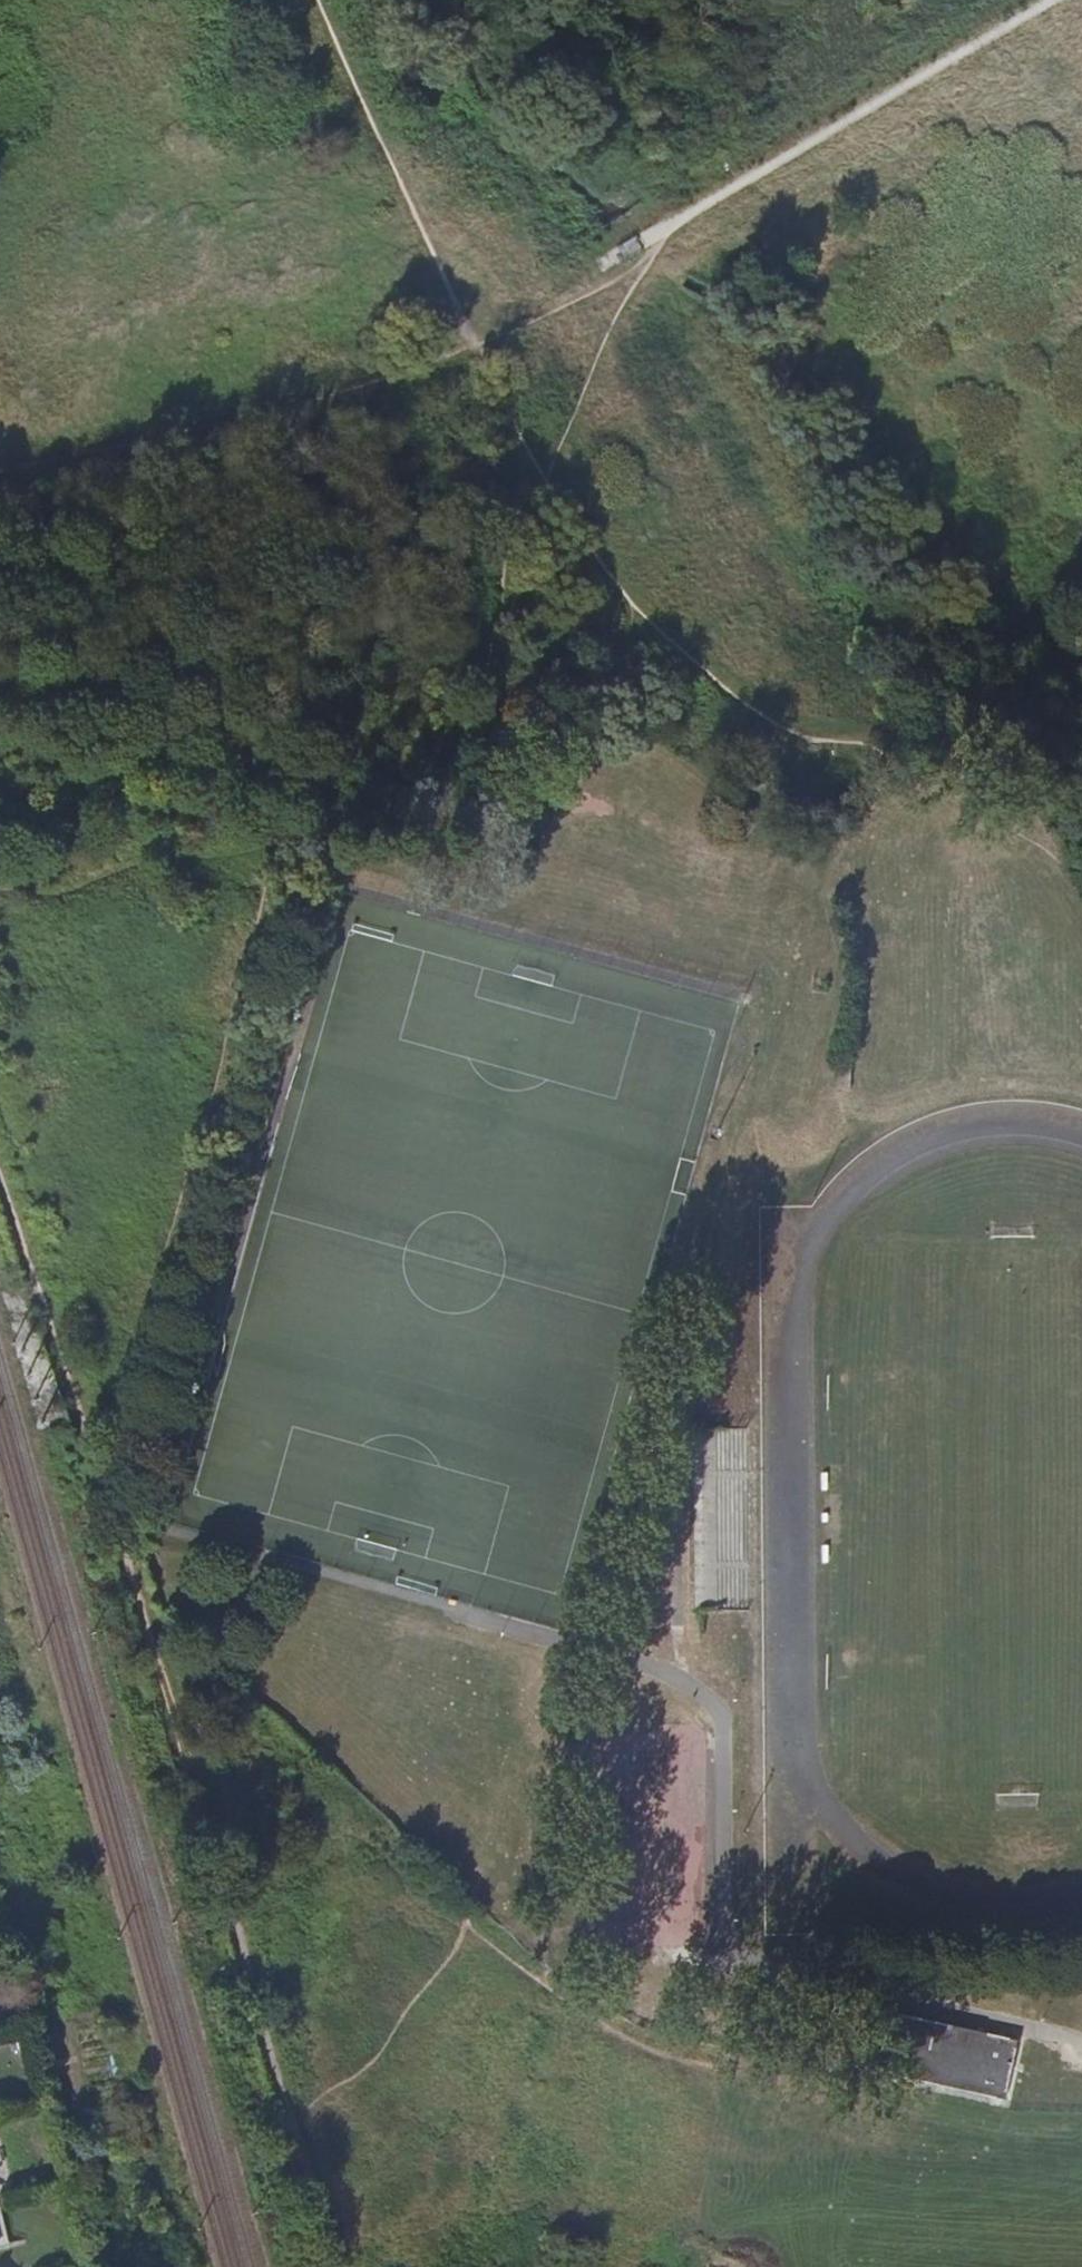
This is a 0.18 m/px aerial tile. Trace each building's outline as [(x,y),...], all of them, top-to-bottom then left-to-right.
[(1003,2068),(1008,2041),(961,2030),(906,2019),(884,2015),(880,2036),(872,2075),(913,2083),(952,2091),(996,2100),(1003,2068)]
